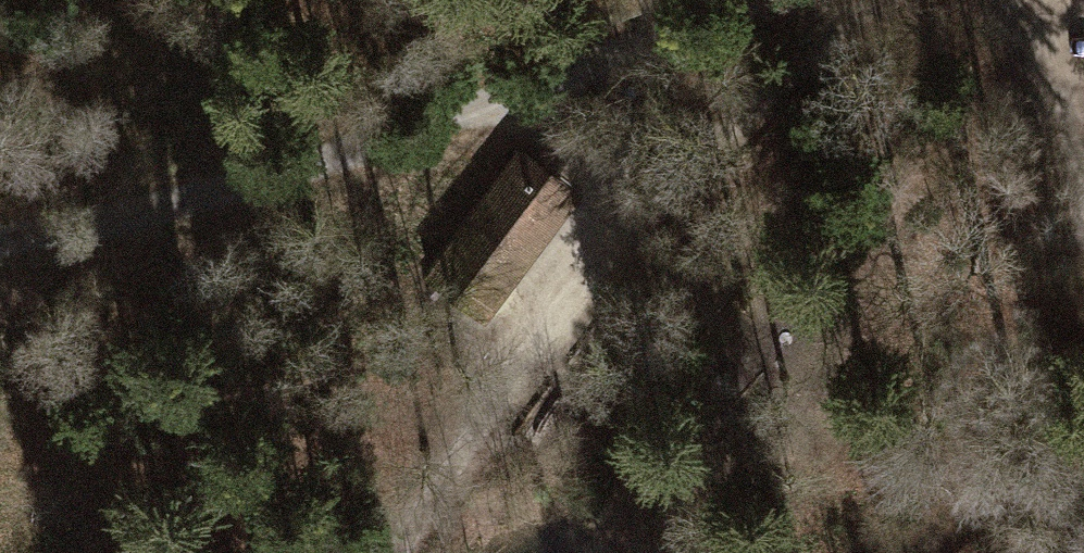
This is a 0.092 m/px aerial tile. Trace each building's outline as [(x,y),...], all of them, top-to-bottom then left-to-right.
[(509,142),(439,263),(501,298),(554,207),(571,177),(509,142)]
